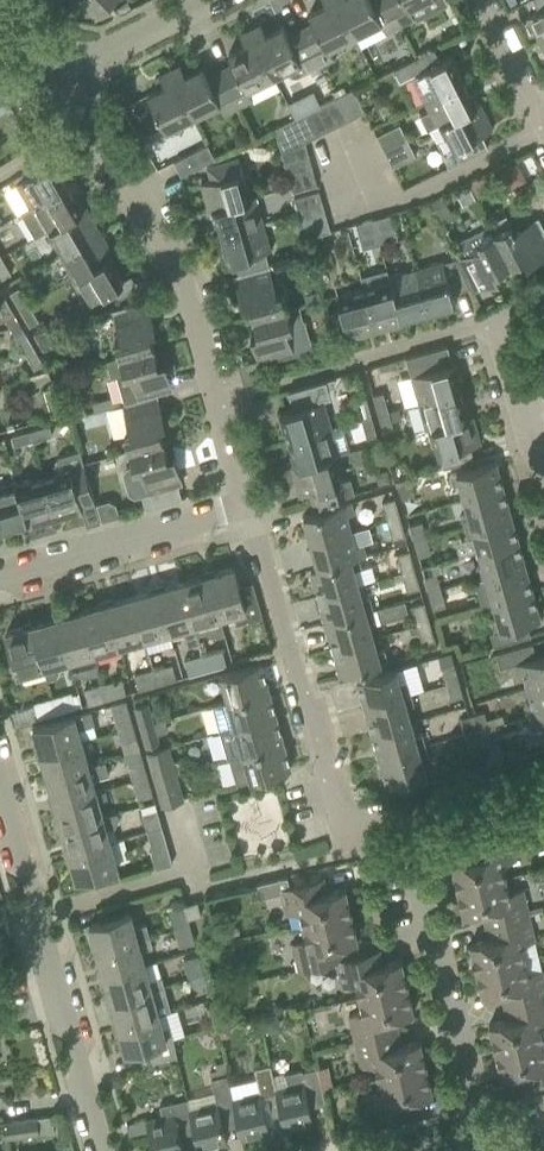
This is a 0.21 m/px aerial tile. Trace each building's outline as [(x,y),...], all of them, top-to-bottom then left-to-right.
[(95,12),(107,0),(83,0),(95,12)] [(301,28),(319,66),(333,59),(328,48),(354,35),(337,0),(324,0),(326,4),(309,13),(314,22),(301,28)] [(387,0),(337,0),(354,35),(380,22),(385,32),(400,25),(387,0)] [(400,25),(414,18),(409,7),(423,0),(387,0),(400,25)] [(524,22),(528,31),(533,28),(539,42),(543,39),(543,0),(533,0),(539,11),(527,17),(529,20),(524,22)] [(319,66),(301,28),(288,35),(283,26),(266,34),(261,24),(250,29),(273,76),(286,70),(288,74),(291,77),(296,78),(319,66)] [(233,63),(220,69),(238,107),(252,100),(247,89),(273,76),(250,29),(239,34),(245,45),(228,54),(233,63)] [(433,48),(412,59),(391,70),(398,82),(410,76),(423,101),(463,81),(457,69),(459,68),(452,55),(440,61),(433,48)] [(238,107),(220,69),(207,76),(202,67),(185,75),(180,64),(169,69),(193,116),(218,103),(224,114),(238,107)] [(193,116),(169,69),(159,75),(164,86),(148,94),(166,129),(193,116)] [(423,101),(428,111),(420,115),(427,130),(428,129),(477,104),(470,92),(468,93),(463,81),(423,101)] [(320,88),(318,96),(321,103),(333,97),(327,85),(320,88)] [(336,96),(348,120),(364,111),(353,88),(336,96)] [(300,96),(287,103),(294,117),(305,112),(307,111),(300,96)] [(348,120),(336,96),(325,102),(337,125),(348,120)] [(325,102),(315,107),(326,130),(337,125),(325,102)] [(480,102),(477,104),(428,129),(431,135),(442,138),(448,149),(444,158),(448,166),(488,147),(481,134),(492,128),(480,102)] [(307,111),(305,112),(316,136),(326,130),(315,107),(307,111)] [(316,136),(305,112),(294,117),(273,128),(280,152),(306,144),(305,141),(316,136)] [(34,142),(46,136),(39,124),(28,131),(34,142)] [(397,124),(376,135),(384,151),(406,141),(397,124)] [(25,149),(33,145),(34,144),(26,132),(25,132),(17,137),(25,149)] [(414,157),(406,141),(384,151),(392,167),(414,157)] [(207,144),(195,150),(174,161),(181,175),(214,158),(207,144)] [(306,144),(280,152),(283,163),(309,155),(306,144)] [(534,154),(500,161),(505,182),(539,175),(534,154)] [(312,167),(309,155),(283,163),(286,174),(312,167)] [(237,158),(230,160),(207,166),(211,180),(200,183),(208,210),(211,209),(253,198),(248,183),(245,183),(242,171),(241,171),(237,158)] [(30,208),(67,186),(60,174),(62,173),(55,160),(15,183),(30,208)] [(312,167),(286,174),(291,192),(317,184),(312,167)] [(482,176),(469,183),(476,196),(488,190),(482,176)] [(67,186),(30,208),(22,213),(35,235),(83,207),(76,196),(74,197),(67,186)] [(318,190),(296,196),(293,197),(296,209),(322,202),(318,190)] [(443,196),(428,203),(436,218),(450,211),(443,196)] [(253,198),(211,209),(215,222),(217,222),(221,234),(262,224),(254,197),(253,198)] [(325,213),(322,202),(296,209),(299,221),(325,213)] [(83,207),(35,235),(36,237),(47,231),(53,242),(55,241),(62,252),(100,230),(85,206),(83,207)] [(325,213),(299,221),(304,238),(330,231),(325,213)] [(390,214),(373,219),(380,244),(397,239),(390,214)] [(490,224),(494,232),(510,264),(524,257),(528,263),(543,255),(543,229),(538,217),(517,228),(513,230),(505,216),(490,224)] [(380,244),(373,219),(355,224),(362,249),(380,244)] [(262,224),(221,234),(225,247),(222,248),(226,262),(234,260),(239,275),(268,266),(264,251),(269,250),(262,224)] [(510,264),(494,232),(490,224),(459,239),(466,253),(455,258),(470,287),(472,291),(499,278),(496,272),(510,264)] [(100,230),(62,252),(68,264),(67,265),(74,278),(111,256),(114,255),(100,230)] [(0,256),(0,275),(1,277),(9,272),(0,256)] [(111,256),(74,278),(72,279),(85,303),(123,281),(116,269),(118,268),(111,256)] [(470,287),(455,258),(443,262),(415,269),(427,311),(440,307),(440,309),(455,305),(451,292),(470,287)] [(268,266),(239,275),(242,285),(237,286),(242,304),(248,302),(253,318),(287,308),(282,290),(276,292),(268,266)] [(427,311),(415,269),(390,277),(390,279),(402,320),(415,316),(415,314),(427,311)] [(376,286),(364,289),(376,331),(403,323),(402,320),(390,279),(375,284),(376,286)] [(18,286),(9,291),(20,310),(28,305),(18,286)] [(376,331),(364,289),(351,293),(350,291),(337,295),(349,338),(376,331)] [(0,301),(0,308),(7,321),(16,316),(5,298),(0,301)] [(147,300),(124,307),(113,310),(121,337),(113,339),(118,356),(153,346),(149,331),(155,329),(147,300)] [(287,308),(253,318),(257,333),(251,335),(259,364),(312,349),(300,304),(287,308)] [(28,305),(20,310),(29,326),(38,321),(28,305)] [(25,351),(33,346),(23,329),(15,334),(25,351)] [(43,350),(52,345),(47,329),(33,333),(43,350)] [(417,398),(418,402),(460,391),(456,378),(459,378),(458,376),(454,363),(452,364),(447,345),(405,357),(411,376),(417,398)] [(42,362),(33,346),(25,351),(34,367),(42,362)] [(153,346),(118,356),(105,360),(110,376),(116,375),(124,403),(156,393),(172,389),(164,360),(157,362),(153,346)] [(286,426),(289,439),(331,427),(323,400),(320,401),(319,399),(328,396),(324,382),(326,381),(326,380),(288,391),(293,409),(279,413),(283,427),(286,426)] [(53,386),(43,389),(51,416),(61,413),(53,386)] [(463,403),(460,391),(418,402),(426,428),(428,428),(469,416),(466,403),(463,403)] [(378,413),(388,410),(383,392),(372,395),(378,413)] [(121,403),(120,404),(107,408),(115,435),(123,433),(128,450),(162,440),(158,425),(165,423),(156,393),(124,403),(121,403)] [(111,396),(95,401),(97,410),(107,408),(120,404),(119,399),(112,401),(111,396)] [(360,418),(371,415),(365,397),(355,400),(360,418)] [(398,408),(388,410),(391,420),(401,418),(398,408)] [(388,410),(378,413),(383,432),(394,429),(391,420),(388,410)] [(371,415),(360,418),(366,437),(376,434),(371,415)] [(472,415),(469,416),(428,428),(432,442),(434,441),(438,455),(439,454),(443,468),(474,459),(470,446),(480,443),(472,415)] [(50,427),(32,433),(34,443),(53,438),(50,427)] [(331,427),(289,439),(293,451),(291,453),(294,466),(334,455),(338,454),(331,427)] [(34,443),(32,433),(13,438),(16,448),(34,443)] [(126,468),(123,474),(129,493),(134,496),(140,495),(144,508),(154,506),(150,492),(182,483),(173,454),(167,456),(162,440),(128,450),(133,467),(126,468)] [(53,462),(56,472),(57,474),(43,478),(55,519),(82,511),(80,505),(94,501),(78,447),(58,452),(53,462)] [(294,466),(291,467),(299,494),(310,491),(314,505),(356,493),(351,476),(341,479),(334,455),(294,466)] [(495,461),(448,474),(451,486),(458,484),(463,499),(503,487),(495,461)] [(393,482),(390,469),(377,473),(381,485),(393,482)] [(31,478),(16,483),(27,524),(28,527),(55,519),(43,478),(32,481),(31,478)] [(397,481),(402,497),(413,494),(408,478),(397,481)] [(16,483),(15,480),(0,484),(0,525),(1,529),(14,525),(14,528),(27,524),(16,483)] [(503,487),(463,499),(467,513),(459,515),(463,527),(510,514),(503,487)] [(387,519),(399,515),(393,496),(382,499),(387,519)] [(352,501),(303,515),(311,540),(351,529),(347,516),(355,513),(352,501)] [(518,540),(510,514),(463,527),(466,539),(473,537),(477,551),(518,540)] [(404,535),(399,515),(387,519),(393,538),(404,535)] [(414,540),(425,537),(421,521),(409,524),(414,540)] [(351,529),(311,540),(318,567),(358,556),(366,554),(363,543),(355,545),(351,529)] [(430,553),(425,537),(414,540),(418,556),(430,553)] [(518,540),(477,551),(481,566),(475,568),(478,579),(525,566),(518,540)] [(403,572),(414,569),(409,550),(397,553),(403,572)] [(318,567),(311,569),(318,596),(357,585),(353,570),(361,568),(358,556),(318,567)] [(525,566),(478,579),(473,581),(480,607),(492,603),(533,592),(525,566)] [(233,567),(208,575),(219,617),(233,613),(236,624),(262,617),(252,583),(239,586),(233,567)] [(414,569),(403,572),(408,592),(420,588),(414,569)] [(429,593),(440,590),(436,574),(424,577),(429,593)] [(208,575),(182,582),(194,624),(219,617),(208,575)] [(182,582),(157,589),(169,631),(182,627),(187,646),(200,642),(194,624),(182,582)] [(357,585),(318,596),(326,622),(373,609),(370,597),(362,600),(357,585)] [(157,589),(132,596),(144,638),(169,631),(157,589)] [(440,590),(429,593),(433,609),(445,606),(440,590)] [(533,592),(492,603),(496,618),(489,620),(493,632),(489,633),(493,647),(530,636),(526,622),(540,618),(533,592)] [(144,638),(132,596),(107,603),(119,645),(144,638)] [(417,625),(429,621),(423,602),(412,605),(417,625)] [(119,645),(107,603),(82,611),(94,652),(119,645)] [(376,619),(373,609),(326,622),(333,649),(372,637),(368,622),(376,619)] [(94,652),(82,611),(56,618),(68,659),(94,652)] [(68,659),(56,618),(31,625),(43,666),(46,679),(56,676),(58,672),(56,663),(68,659)] [(429,621),(417,625),(423,644),(434,641),(429,621)] [(43,666),(31,625),(6,632),(18,674),(43,666)] [(372,637),(333,649),(341,675),(389,661),(386,650),(377,653),(372,637)] [(509,649),(495,654),(499,668),(512,664),(515,675),(523,673),(527,688),(543,683),(543,654),(536,657),(532,643),(509,649)] [(203,654),(208,670),(227,665),(222,649),(203,654)] [(208,670),(203,654),(184,660),(188,676),(208,670)] [(260,662),(237,669),(220,674),(228,701),(268,689),(260,662)] [(152,669),(157,685),(176,679),(172,663),(152,669)] [(446,682),(458,679),(453,663),(442,666),(446,682)] [(396,668),(379,673),(357,679),(364,705),(411,692),(408,681),(400,683),(396,668)] [(157,685),(152,669),(133,674),(138,690),(157,685)] [(103,683),(107,699),(126,693),(122,677),(103,683)] [(462,695),(458,679),(446,682),(451,698),(462,695)] [(107,699),(103,683),(83,688),(88,704),(107,699)] [(527,688),(532,702),(524,705),(527,716),(543,711),(543,683),(527,688)] [(268,689),(228,701),(223,702),(226,714),(221,715),(217,723),(219,731),(229,728),(275,716),(268,689)] [(52,697),(56,713),(75,708),(71,692),(52,697)] [(411,692),(364,705),(371,731),(410,720),(406,706),(414,704),(411,692)] [(56,713),(52,697),(32,702),(37,719),(56,713)] [(140,725),(154,722),(149,702),(135,706),(140,725)] [(116,730),(133,725),(127,704),(110,709),(116,730)] [(90,710),(56,720),(33,726),(40,751),(81,740),(78,728),(94,724),(90,710)] [(488,727),(486,718),(484,711),(472,714),(477,731),(488,727)] [(527,716),(531,728),(538,726),(542,741),(543,740),(543,711),(527,716)] [(477,731),(472,714),(461,718),(466,734),(477,731)] [(275,716),(229,728),(231,737),(223,745),(227,757),(229,756),(283,741),(275,716)] [(414,735),(410,720),(371,731),(379,758),(426,745),(422,733),(414,735)] [(154,722),(140,725),(146,745),(159,741),(154,722)] [(133,725),(116,730),(122,749),(138,744),(133,725)] [(493,743),(488,727),(477,731),(482,747),(493,743)] [(477,731),(466,734),(470,750),(482,747),(477,731)] [(88,765),(81,740),(40,751),(47,777),(88,765)] [(290,768),(283,741),(229,756),(237,783),(290,768)] [(426,745),(379,758),(386,785),(426,774),(421,759),(429,757),(426,745)] [(140,750),(123,755),(126,766),(143,761),(140,750)] [(171,752),(149,758),(155,777),(176,771),(171,752)] [(104,760),(88,765),(47,777),(54,802),(95,790),(92,778),(108,774),(104,760)] [(176,771),(155,777),(163,804),(184,798),(176,771)] [(147,775),(130,780),(135,798),(152,793),(147,775)] [(95,790),(54,802),(61,827),(102,815),(102,814),(95,790)] [(156,807),(142,811),(147,831),(162,827),(156,807)] [(102,815),(61,827),(69,853),(110,841),(106,827),(113,825),(117,816),(116,810),(102,814),(102,815)] [(162,827),(147,831),(152,848),(150,848),(155,868),(172,863),(162,827)] [(516,860),(515,857),(510,834),(466,844),(466,845),(472,844),(475,857),(451,862),(457,889),(506,878),(503,864),(516,860)] [(120,878),(110,841),(69,853),(76,878),(90,875),(93,886),(120,878)] [(303,925),(351,914),(345,888),(321,893),(318,880),(323,879),(323,878),(280,887),(286,911),(287,914),(300,910),(303,925)] [(506,878),(457,889),(463,915),(487,910),(491,924),(529,915),(523,889),(509,893),(506,878)] [(197,901),(184,904),(187,918),(201,914),(197,901)] [(187,918),(184,904),(169,909),(175,928),(189,924),(187,918)] [(147,923),(134,927),(130,912),(89,924),(96,950),(151,935),(147,923)] [(351,914),(303,925),(306,939),(292,942),(299,969),(337,960),(336,959),(333,946),(357,941),(351,914)] [(529,915),(491,924),(494,937),(470,943),(476,969),(524,958),(521,944),(535,941),(529,915)] [(194,943),(189,924),(175,928),(180,947),(194,943)] [(219,932),(209,934),(211,943),(224,941),(222,934),(219,932)] [(151,935),(96,950),(103,975),(145,963),(141,950),(154,947),(151,935)] [(336,959),(337,960),(343,987),(356,984),(359,997),(407,986),(401,959),(377,965),(374,952),(379,951),(379,949),(336,959)] [(189,979),(203,975),(198,956),(183,960),(189,979)] [(524,958),(476,969),(482,996),(506,990),(509,1004),(543,997),(543,980),(542,969),(528,973),(524,958)] [(145,963),(103,975),(106,983),(111,1001),(165,986),(162,975),(149,979),(145,963)] [(206,984),(203,975),(189,979),(194,987),(206,984)] [(165,986),(111,1001),(118,1026),(159,1014),(172,1010),(165,986)] [(407,986),(359,997),(362,1011),(349,1015),(355,1040),(393,1032),(389,1018),(413,1012),(407,986)] [(509,1004),(513,1018),(489,1024),(495,1050),(543,1039),(541,1026),(543,1025),(543,997),(509,1004)] [(233,1008),(218,1012),(220,1022),(223,1021),(236,1018),(233,1008)] [(276,1010),(259,1015),(260,1017),(263,1031),(281,1026),(276,1010)] [(159,1014),(118,1026),(125,1051),(139,1047),(144,1066),(176,1056),(172,1038),(169,1025),(163,1027),(159,1014)] [(228,1026),(218,1028),(220,1038),(230,1036),(228,1026)] [(393,1032),(355,1040),(361,1067),(374,1064),(378,1078),(426,1066),(420,1040),(396,1045),(393,1032)] [(495,1050),(501,1076),(520,1072),(525,1071),(528,1084),(523,1085),(523,1086),(543,1082),(543,1039),(495,1050)] [(260,1092),(233,1099),(236,1116),(241,1138),(270,1131),(266,1116),(272,1114),(272,1116),(281,1114),(275,1089),(273,1077),(270,1064),(254,1068),(260,1092)] [(426,1066),(378,1078),(381,1092),(368,1096),(374,1122),(417,1111),(417,1110),(412,1112),(408,1098),(432,1093),(426,1066)] [(288,1086),(275,1089),(281,1114),(284,1128),(313,1121),(308,1099),(323,1095),(322,1091),(317,1067),(302,1070),(301,1068),(285,1072),(288,1086)] [(211,1078),(214,1092),(186,1098),(193,1126),(198,1148),(227,1142),(222,1119),(236,1116),(233,1099),(227,1075),(211,1078)] [(163,1115),(146,1119),(153,1150),(184,1150),(179,1129),(193,1126),(186,1098),(160,1104),(163,1115)] [(35,1117),(2,1122),(5,1139),(38,1134),(35,1117)]
